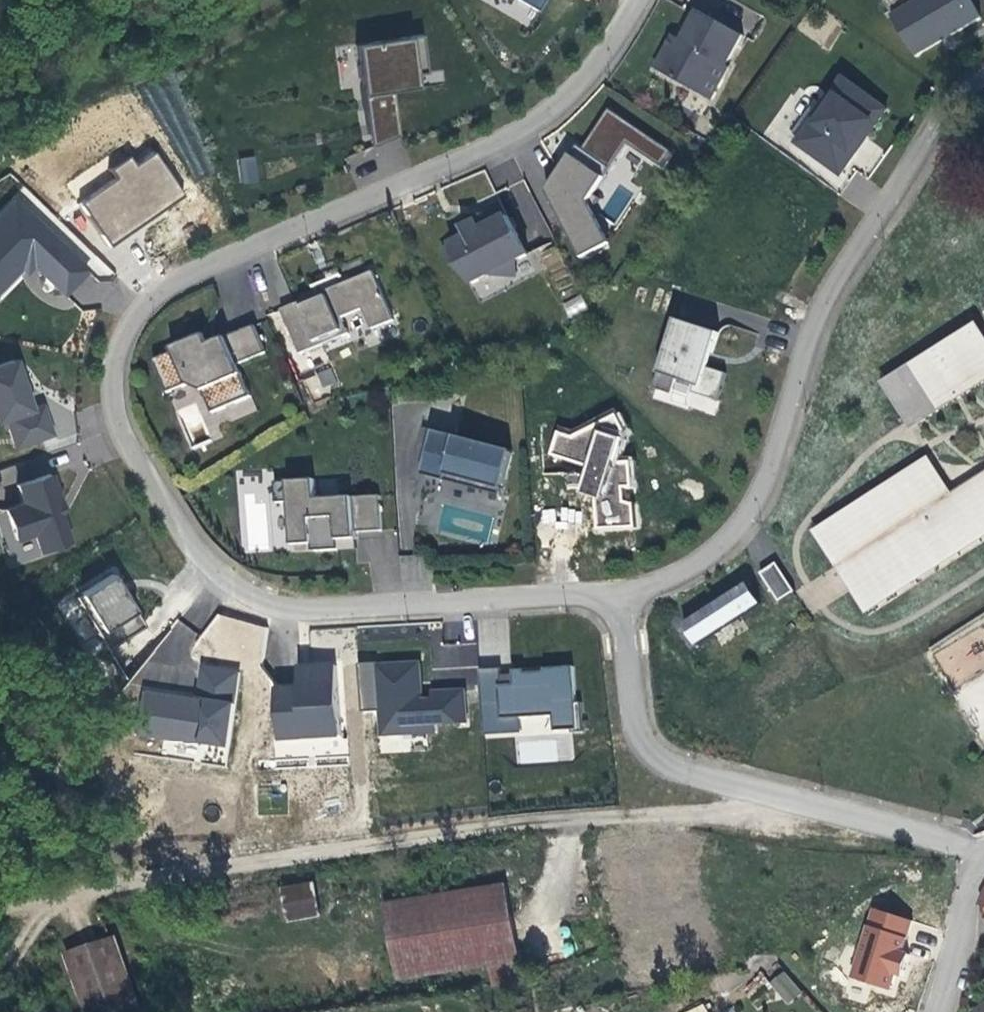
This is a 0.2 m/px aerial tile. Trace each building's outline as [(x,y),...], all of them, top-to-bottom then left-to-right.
[(547,0),(520,0),(541,10),(547,0)] [(912,57),(980,17),(970,0),(907,0),(886,12),(912,57)] [(674,52),(666,48),(654,69),(708,100),(727,67),(725,65),(741,35),(698,11),(681,41),(674,52)] [(673,36),(666,48),(674,52),(681,41),(673,36)] [(362,44),(368,95),(422,90),(420,69),(429,68),(425,37),(362,44)] [(823,107),(796,144),(839,175),(855,155),(851,152),(863,137),(866,140),(887,112),(843,79),(823,107)] [(395,96),(362,98),(365,142),(398,140),(395,96)] [(788,138),(796,144),(823,107),(815,101),(788,138)] [(561,154),(543,186),(577,256),(606,242),(587,203),(620,143),(663,167),(673,150),(602,111),(585,142),(561,154)] [(851,152),(855,155),(866,140),(863,137),(851,152)] [(133,156),(112,169),(118,178),(81,200),(108,244),(186,198),(158,152),(138,164),(133,156)] [(238,158),(239,183),(258,182),(256,157),(238,158)] [(32,266),(67,299),(100,265),(20,189),(0,210),(0,299),(32,266)] [(446,246),(454,262),(458,261),(470,283),(486,275),(507,275),(507,265),(514,261),(525,255),(506,216),(497,221),(494,215),(477,224),(475,221),(467,225),(472,233),(446,246)] [(472,216),(475,221),(477,224),(494,215),(472,216)] [(441,248),(454,262),(446,246),(441,248)] [(299,355),(348,334),(341,318),(362,309),(370,330),(393,321),(373,272),(281,310),(299,355)] [(568,317),(587,307),(580,294),(561,304),(568,317)] [(705,352),(711,353),(718,333),(675,319),(652,389),(670,395),(675,380),(693,386),(691,393),(716,402),(725,374),(706,367),(701,365),(705,352)] [(880,381),(884,388),(980,330),(975,322),(880,381)] [(194,352),(190,342),(173,349),(174,353),(155,361),(168,393),(189,385),(204,392),(213,414),(251,397),(238,366),(266,353),(255,327),(210,345),(194,352)] [(980,330),(884,388),(883,389),(904,422),(919,412),(924,420),(983,382),(983,335),(980,330)] [(205,335),(190,342),(194,352),(210,345),(205,335)] [(706,367),(711,353),(705,352),(701,365),(706,367)] [(50,434),(40,404),(29,408),(11,359),(0,363),(0,420),(4,419),(14,447),(50,434)] [(312,396),(338,384),(330,366),(303,378),(312,396)] [(566,493),(593,492),(594,527),(633,525),(630,458),(621,458),(620,422),(549,425),(551,459),(565,459),(566,493)] [(420,476),(444,482),(446,475),(501,489),(512,451),(431,431),(420,476)] [(950,493),(930,462),(813,536),(822,552),(833,568),(849,558),(853,564),(836,574),(857,607),(938,557),(983,528),(983,471),(950,493)] [(40,551),(67,541),(54,503),(58,500),(49,474),(17,485),(23,503),(5,510),(15,539),(33,533),(40,551)] [(446,475),(444,482),(499,495),(501,489),(446,475)] [(311,545),(311,552),(338,550),(338,540),(354,540),(353,497),(317,499),(316,480),(275,482),(276,503),(290,502),(292,546),(311,545)] [(338,540),(338,550),(355,549),(354,540),(338,540)] [(292,553),(311,552),(311,545),(292,546),(292,553)] [(833,568),(836,574),(853,564),(849,558),(833,568)] [(773,561),(764,568),(757,573),(775,601),(792,590),(775,565),(773,561)] [(106,650),(111,647),(108,643),(120,634),(127,636),(142,626),(109,573),(77,594),(100,630),(96,633),(106,650)] [(757,602),(745,582),(680,624),(691,644),(757,602)] [(73,597),(96,633),(100,630),(77,594),(73,597)] [(108,643),(111,647),(127,636),(120,634),(108,643)] [(420,659),(358,662),(360,709),(377,708),(379,752),(411,750),(410,736),(437,735),(437,725),(465,724),(464,686),(422,688),(420,659)] [(270,685),(273,757),(338,754),(335,662),(293,663),(294,684),(270,685)] [(142,687),(136,736),(227,748),(237,668),(198,663),(194,694),(142,687)] [(515,733),(516,763),(573,760),(571,728),(575,727),(572,665),(478,670),(482,735),(515,733)] [(278,890),(279,905),(310,902),(309,887),(278,890)] [(474,969),(506,964),(513,962),(500,887),(380,907),(393,984),(474,969)] [(310,902),(279,905),(281,921),(312,919),(310,902)] [(920,944),(936,930),(910,902),(813,988),(836,1011),(843,1011),(900,962),(920,944)] [(133,1008),(115,936),(65,948),(81,1011),(118,1011),(133,1008)] [(928,953),(920,944),(900,962),(910,972),(928,953)] [(515,975),(506,964),(474,969),(479,992),(517,986),(515,975)] [(771,985),(788,1005),(801,994),(783,974),(771,985)]
